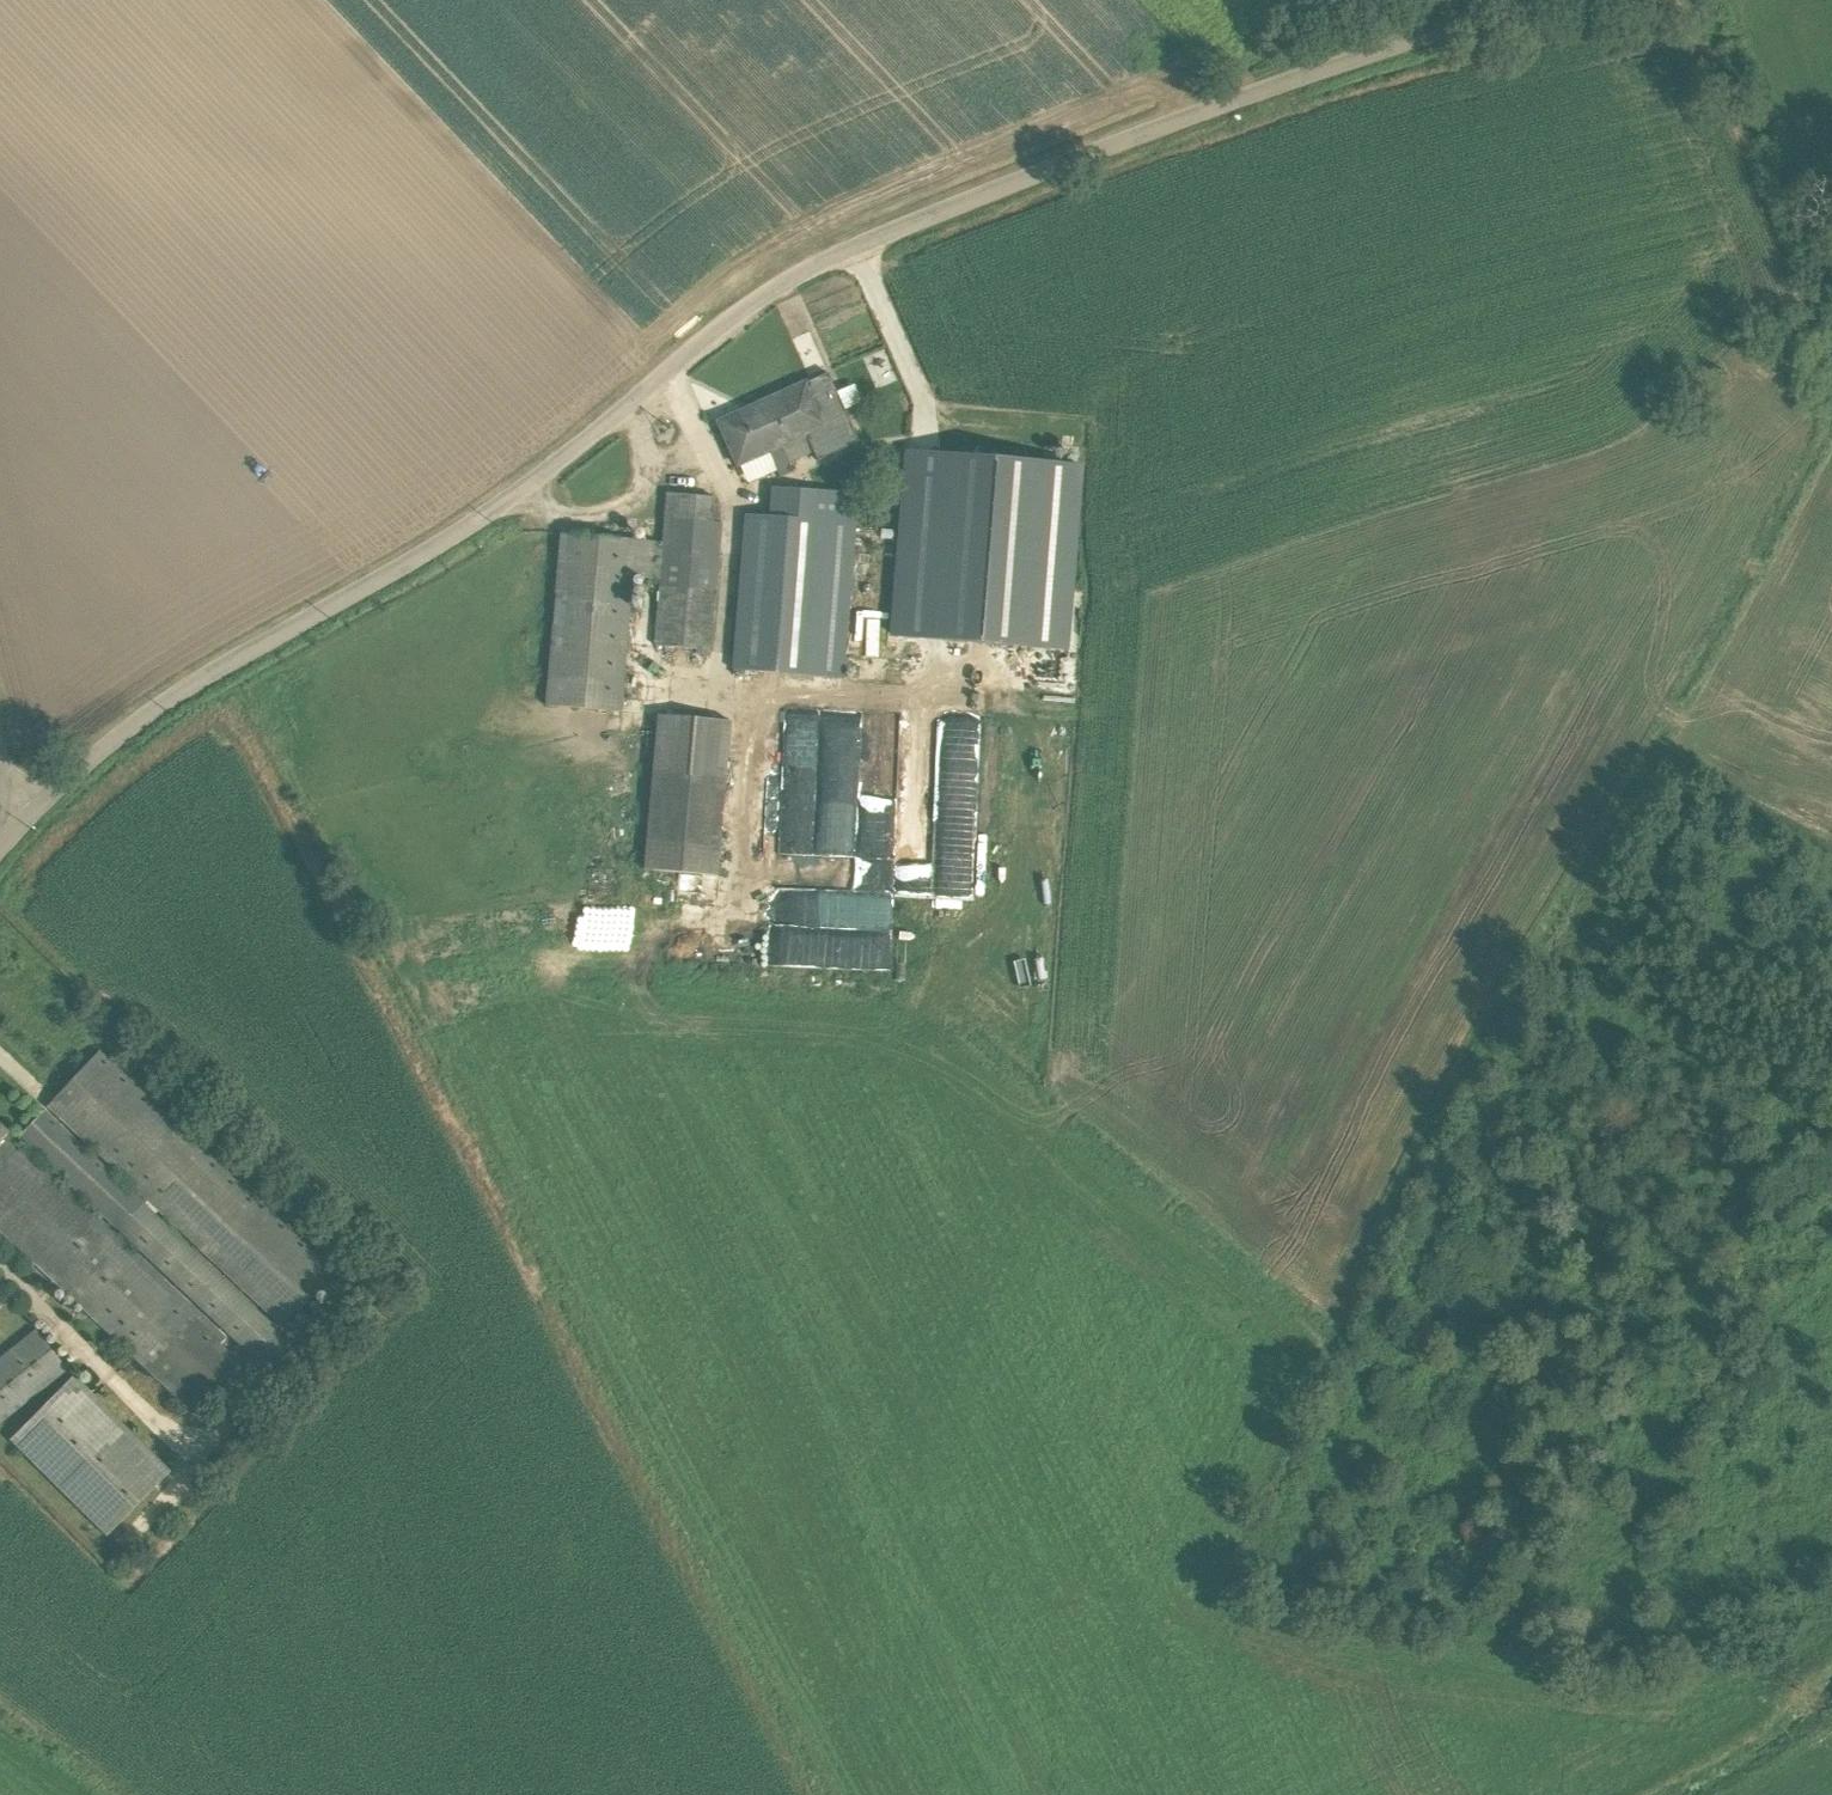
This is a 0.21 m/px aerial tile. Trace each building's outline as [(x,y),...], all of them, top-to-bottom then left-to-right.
[(815,461),(857,443),(826,374),(717,423),(737,468),(739,468),(746,484),(775,471),(778,478),(791,472),(788,465),(812,454),(815,461)] [(904,452),(903,453),(888,636),(891,637),(1047,649),(1049,654),(1049,650),(1065,651),(1066,650),(1081,467),(1080,466),(965,457),(952,427),(951,427),(964,457),(904,452)] [(843,681),(860,497),(768,489),(766,516),(742,514),(728,671),(843,681)] [(711,523),(714,498),(664,495),(660,543),(558,534),(542,706),(619,713),(632,580),(651,582),(650,594),(656,594),(652,646),(710,651),(721,524),(711,523)] [(717,878),(729,723),(654,717),(642,872),(717,878)] [(794,924),(892,928),(895,843),(858,842),(857,857),(815,855),(820,722),(788,721),(785,800),(768,800),(767,836),(780,836),(779,854),(785,854),(783,890),(795,891),(794,924)] [(948,753),(947,811),(976,812),(978,754),(948,753)] [(281,1328),(333,1274),(98,1051),(45,1108),(139,1196),(137,1199),(154,1215),(157,1211),(281,1328)] [(289,1343),(154,1215),(137,1199),(43,1110),(17,1138),(107,1224),(105,1226),(6,1133),(0,1140),(0,1234),(190,1414),(238,1364),(218,1345),(224,1339),(127,1247),(129,1245),(130,1244),(263,1370),(289,1343)] [(66,1371),(34,1331),(0,1358),(0,1423),(66,1371)] [(169,1472),(72,1377),(8,1441),(104,1536),(169,1472)]
